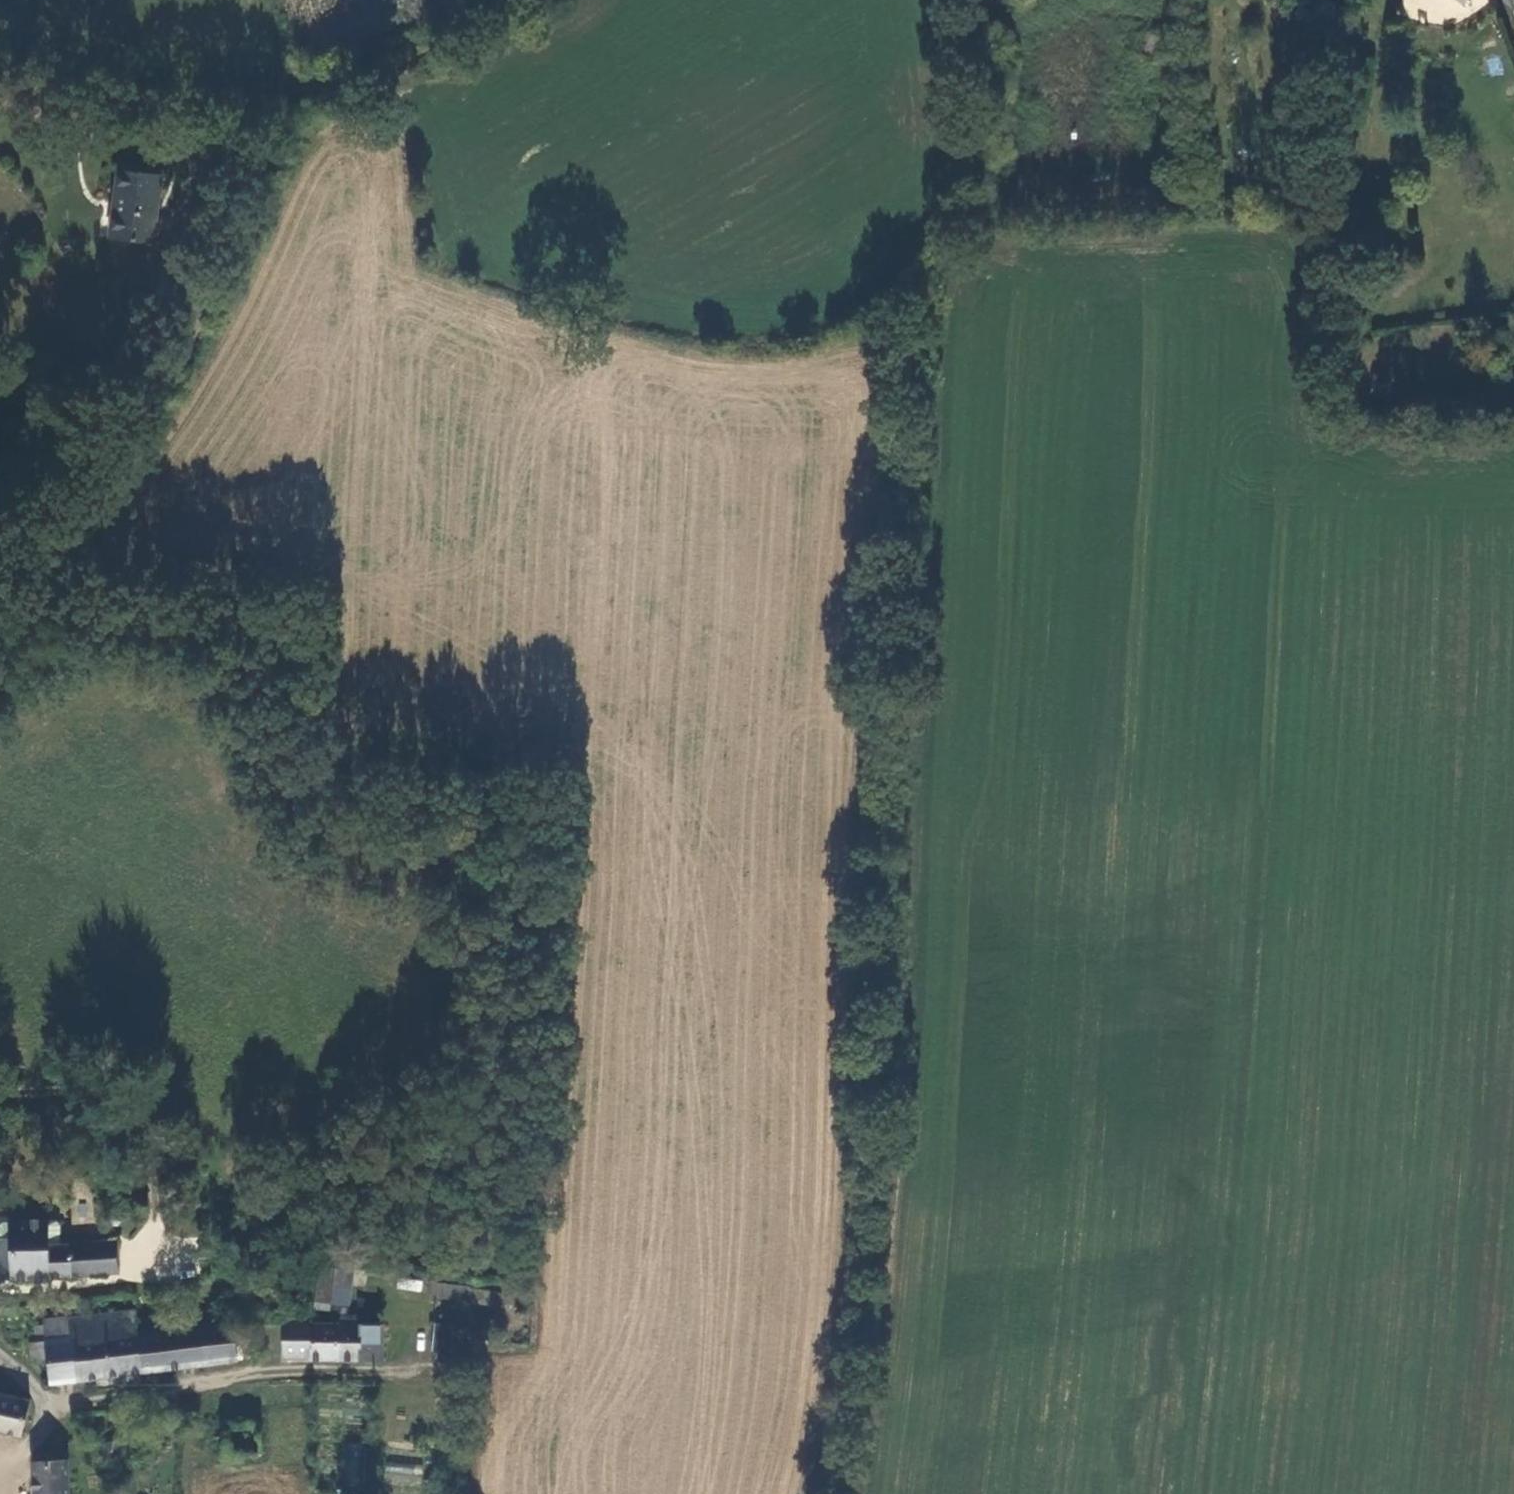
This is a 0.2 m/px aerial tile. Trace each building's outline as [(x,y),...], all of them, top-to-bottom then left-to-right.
[(1462,12),(1468,0),(1437,0),(1462,12)] [(132,218),(120,274),(155,282),(167,225),(132,218)] [(46,1221),(8,1223),(8,1239),(0,1239),(0,1278),(73,1276),(73,1243),(47,1244),(46,1221)] [(114,1242),(73,1243),(73,1276),(115,1275),(114,1242)] [(359,1281),(326,1268),(314,1301),(333,1309),(340,1293),(352,1297),(359,1281)] [(334,1315),(334,1324),(353,1324),(353,1314),(334,1315)] [(53,1386),(142,1377),(138,1336),(136,1316),(73,1321),(75,1342),(48,1344),(33,1346),(35,1361),(50,1364),(51,1383),(53,1386)] [(47,1323),(48,1344),(75,1342),(73,1321),(47,1323)] [(378,1322),(358,1324),(359,1330),(376,1331),(378,1332),(378,1322)] [(353,1358),(374,1357),(376,1331),(359,1330),(358,1324),(353,1324),(334,1324),(306,1325),(306,1357),(309,1357),(309,1363),(353,1358)] [(283,1359),(306,1357),(306,1325),(281,1326),(283,1359)] [(234,1367),(231,1328),(187,1330),(138,1336),(142,1377),(234,1367)] [(32,1403),(0,1395),(0,1431),(23,1437),(32,1403)] [(422,1465),(385,1465),(385,1480),(422,1480),(422,1465)] [(69,1467),(36,1468),(37,1493),(71,1493),(69,1467)]
